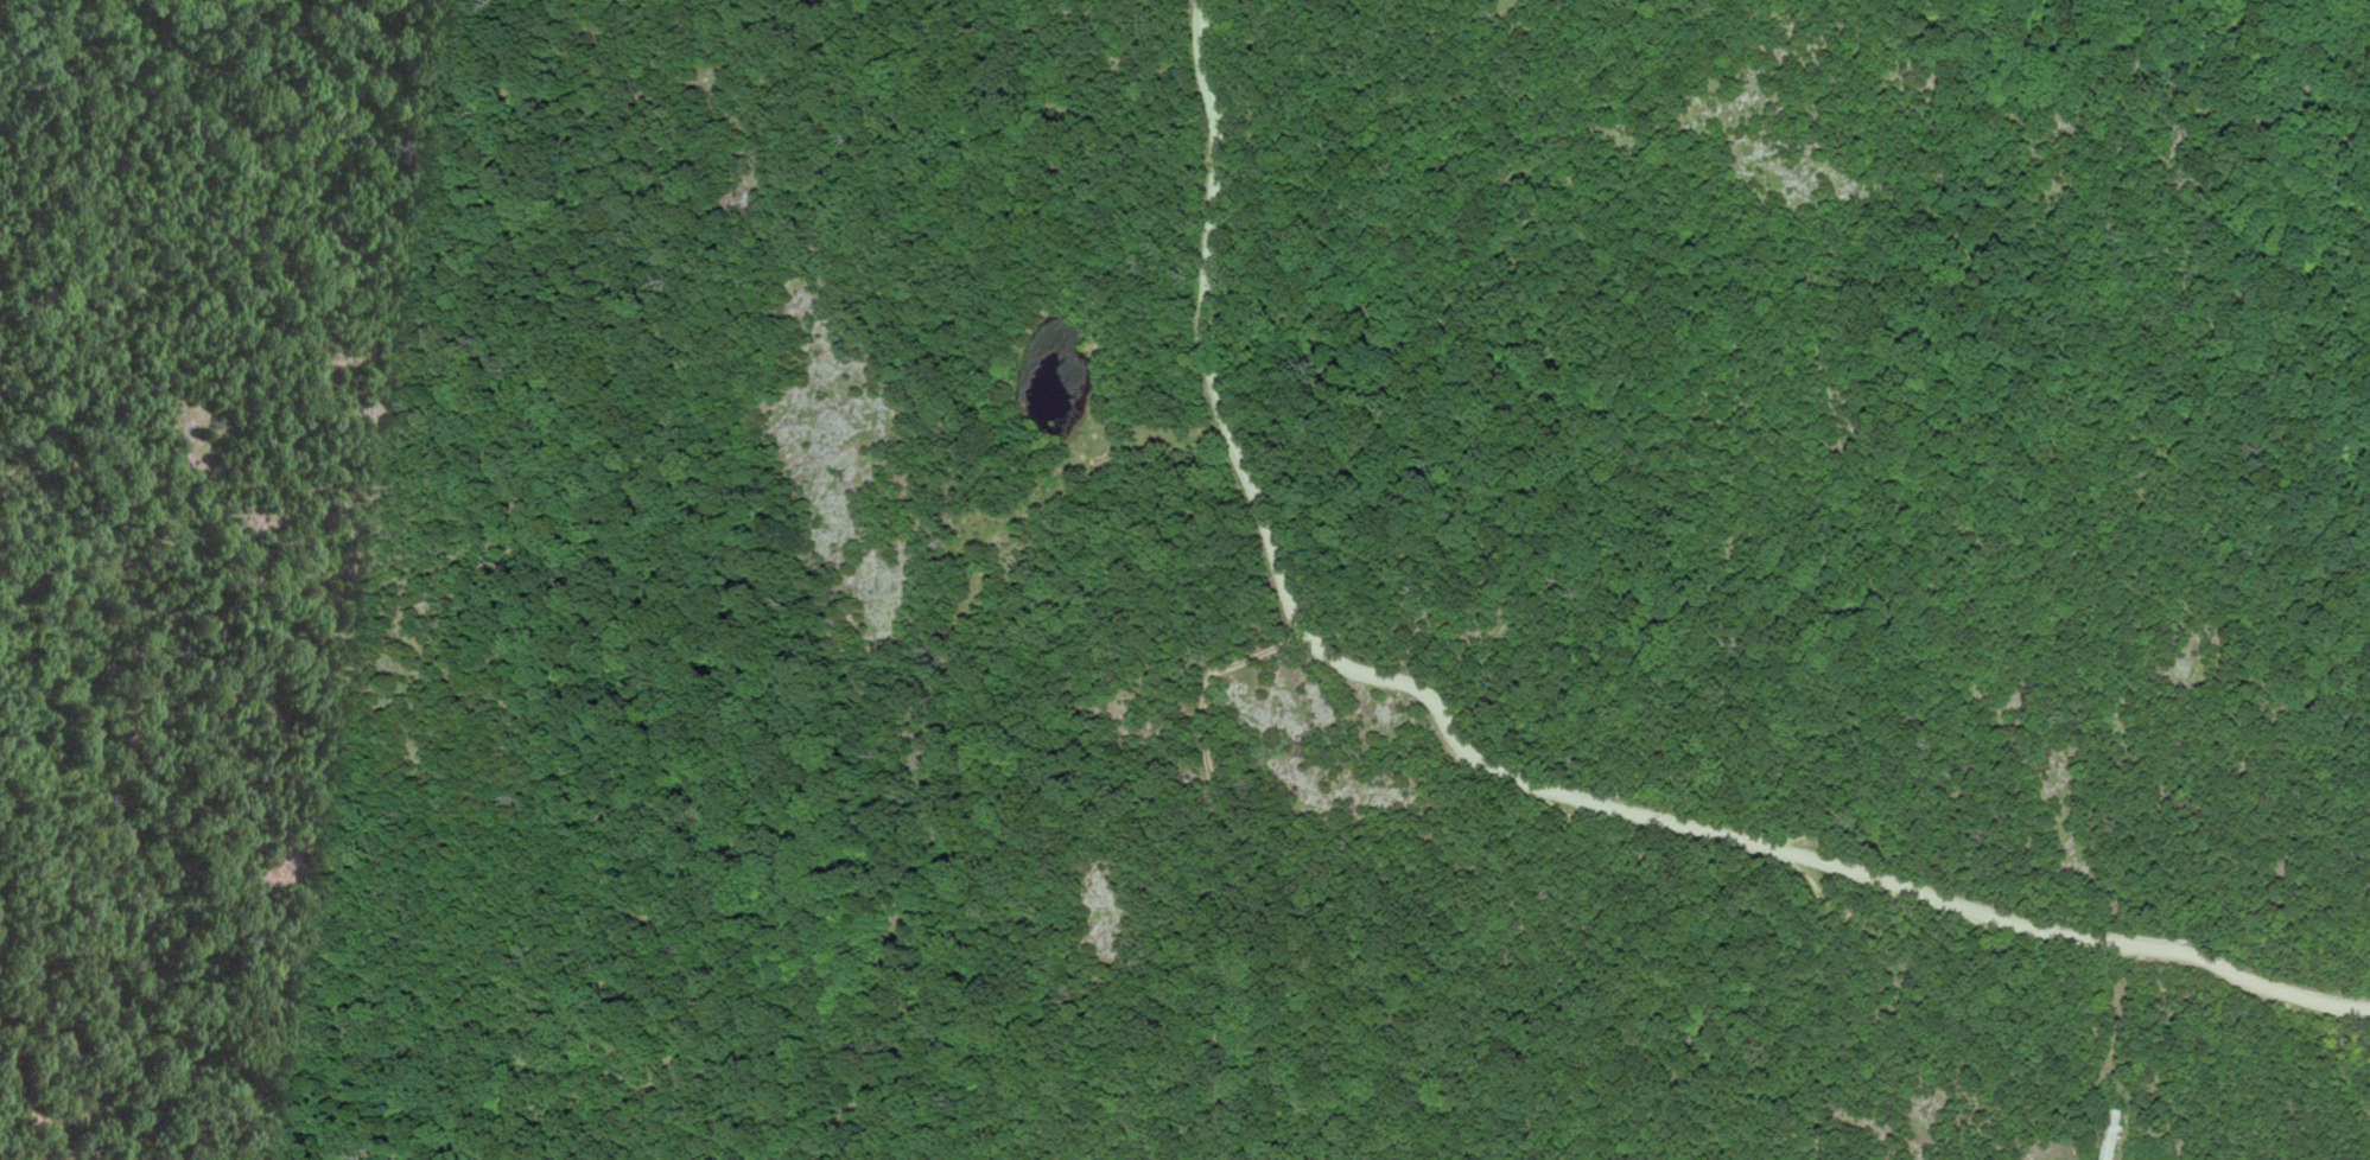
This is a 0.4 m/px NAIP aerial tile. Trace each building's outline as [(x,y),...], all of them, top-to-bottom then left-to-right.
[(2122,1112),(2109,1110),(2101,1159),(2114,1159),(2122,1112)]
